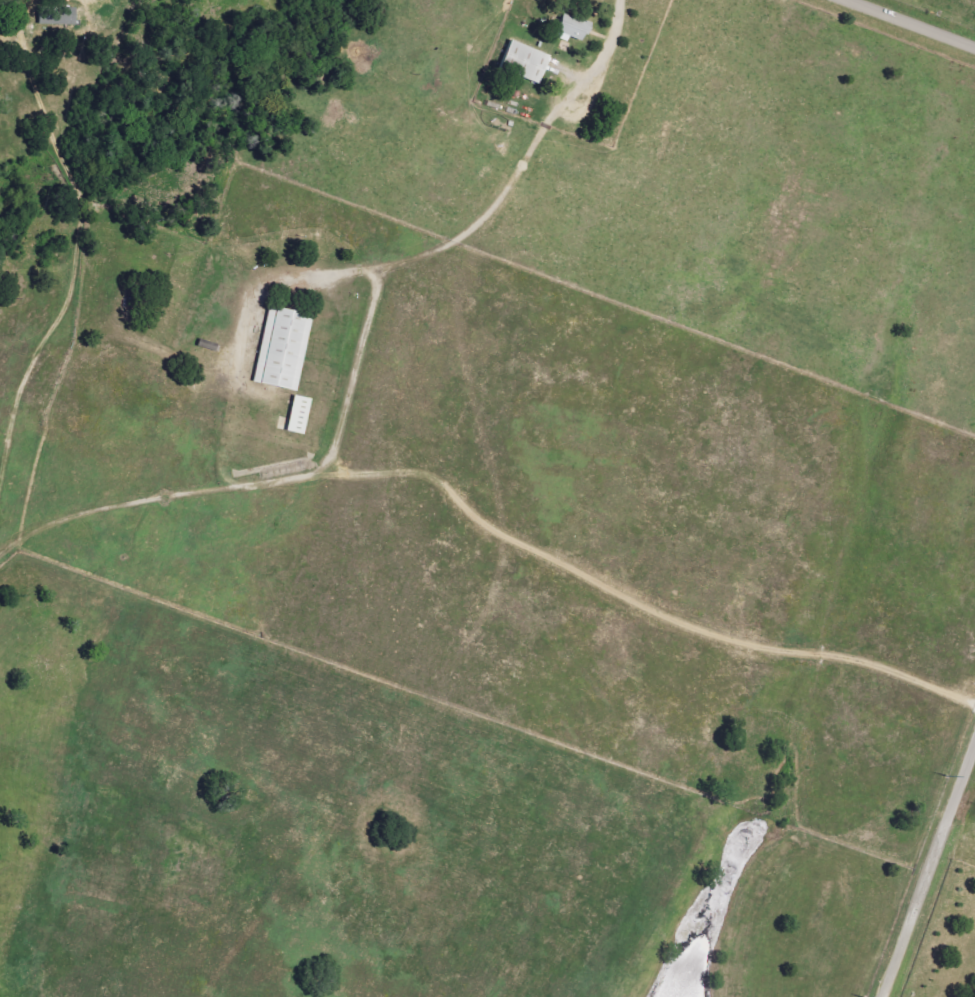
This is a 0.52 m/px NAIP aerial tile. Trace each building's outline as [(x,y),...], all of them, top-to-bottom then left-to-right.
[(41,27),(78,26),(78,9),(41,10),(41,27)] [(585,43),(592,26),(565,16),(559,33),(585,43)] [(552,58),(513,42),(503,68),(542,84),(552,58)] [(314,316),(270,307),(255,383),(300,392),(314,316)] [(290,433),(307,435),(312,400),(295,397),(290,433)]
